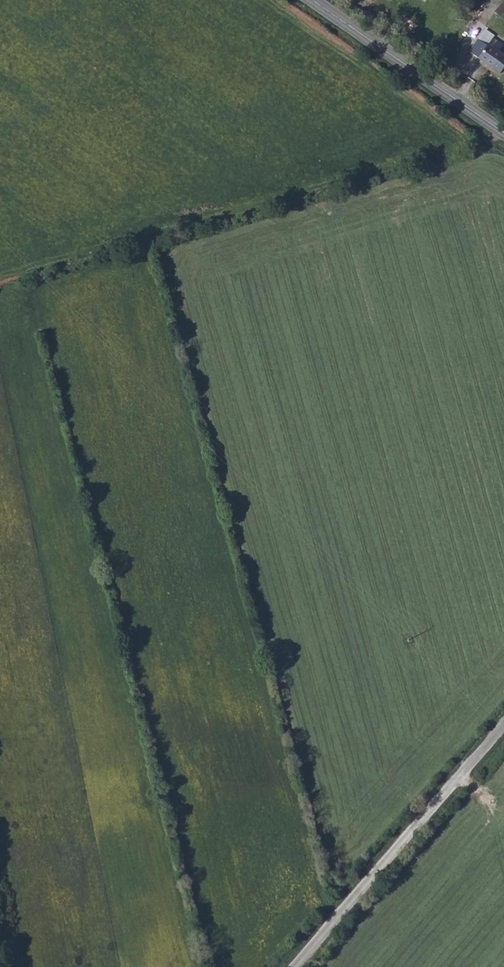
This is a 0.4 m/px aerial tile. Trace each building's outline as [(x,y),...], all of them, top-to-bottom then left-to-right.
[(495,14),(503,21),(503,2),(495,14)] [(494,37),(485,30),(478,39),(488,46),(493,38),(494,37)] [(469,52),(500,73),(503,68),(503,55),(498,51),(503,45),(493,38),(488,46),(478,39),(469,52)]
